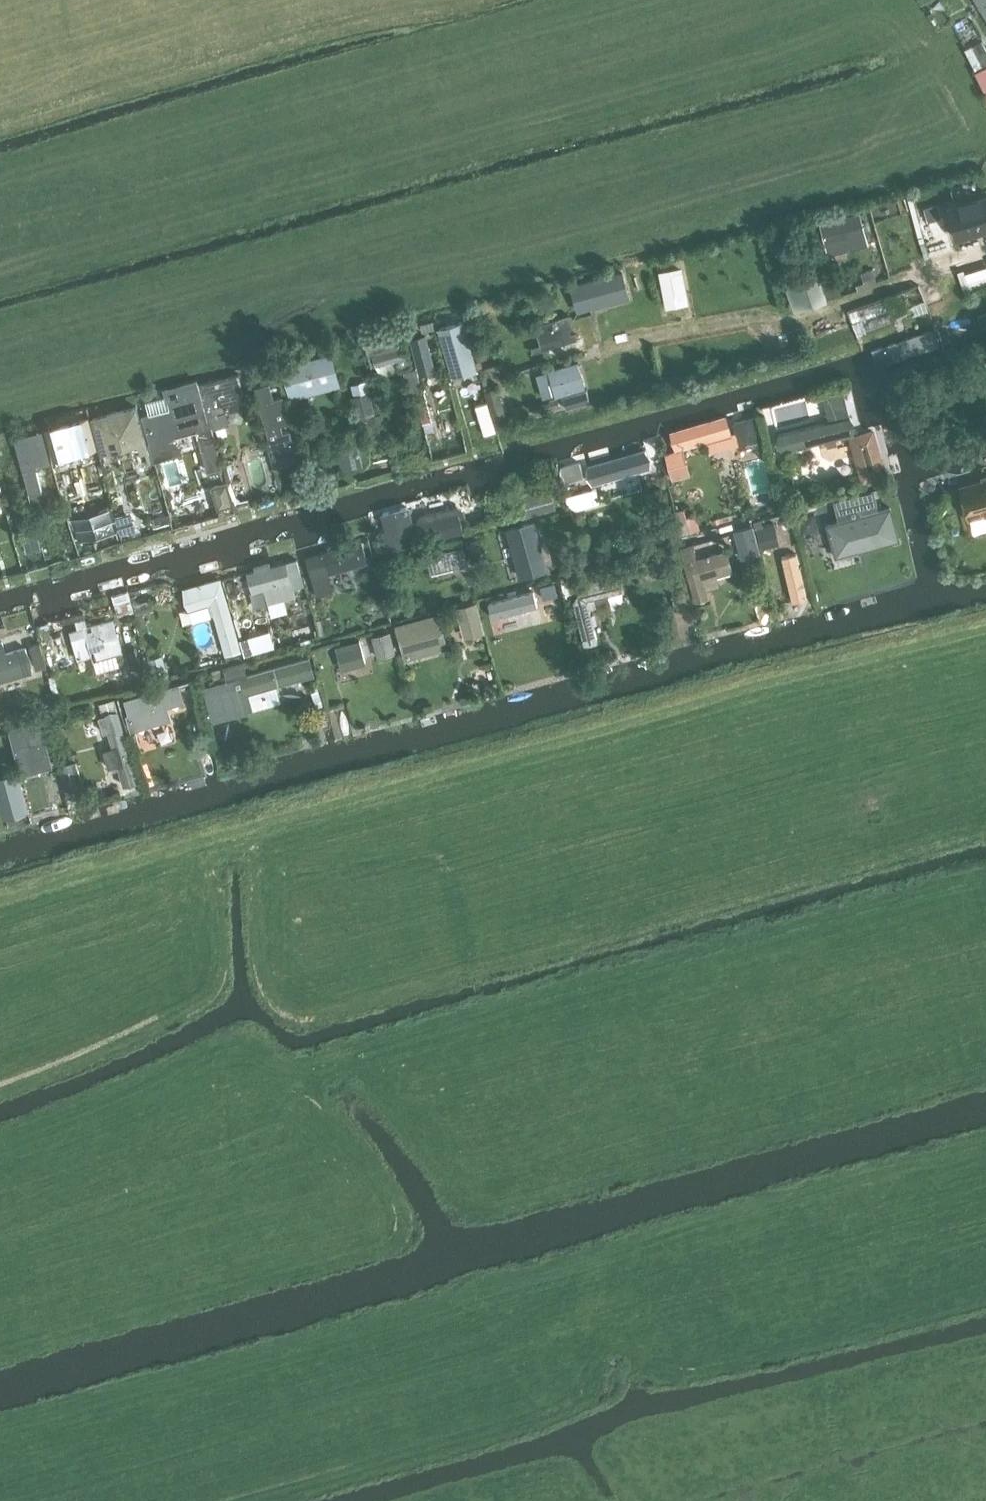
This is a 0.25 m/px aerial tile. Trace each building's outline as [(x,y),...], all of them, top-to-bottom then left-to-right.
[(985,20),(985,0),(974,0),(985,20)] [(965,48),(964,49),(975,71),(985,65),(985,46),(983,39),(965,48)] [(975,71),(985,93),(985,65),(975,71)] [(949,206),(957,236),(985,228),(985,195),(949,206)] [(938,203),(924,207),(928,221),(942,217),(938,203)] [(826,255),(869,243),(860,208),(817,220),(826,255)] [(816,264),(783,274),(794,311),(827,301),(816,264)] [(863,282),(856,284),(858,290),(868,287),(867,284),(877,281),(872,267),(860,271),(863,282)] [(624,268),(572,282),(579,310),(631,296),(624,268)] [(658,272),(665,308),(684,305),(683,296),(687,296),(681,268),(658,272)] [(926,299),(920,284),(902,291),(908,306),(926,299)] [(540,349),(578,339),(571,312),(533,322),(540,349)] [(464,320),(439,327),(453,377),(478,370),(464,320)] [(399,368),(412,364),(405,341),(410,339),(406,328),(389,333),(388,330),(364,337),(368,351),(372,367),(377,365),(380,374),(399,369),(399,368)] [(937,346),(932,330),(869,350),(874,366),(937,346)] [(421,374),(436,370),(426,333),(410,338),(421,374)] [(484,341),(473,344),(477,359),(488,356),(484,341)] [(282,366),(291,399),(341,386),(333,352),(282,366)] [(542,400),(585,387),(577,361),(534,374),(542,400)] [(422,389),(416,365),(404,367),(409,392),(422,389)] [(212,425),(214,433),(226,430),(230,424),(226,405),(247,400),(239,372),(199,383),(210,426),(212,425)] [(210,426),(199,383),(198,380),(164,388),(166,394),(145,400),(148,413),(145,414),(157,460),(201,449),(207,470),(222,467),(214,433),(212,425),(210,426)] [(274,397),(270,382),(255,386),(273,455),(296,449),(290,428),(284,430),(282,424),(290,422),(283,395),(274,397)] [(509,425),(497,386),(485,390),(497,429),(509,425)] [(422,422),(433,420),(425,388),(414,391),(422,422)] [(562,395),(566,409),(591,402),(587,388),(562,395)] [(783,449),(854,432),(856,421),(850,416),(843,388),(822,393),(828,419),(778,431),(776,442),(783,449)] [(356,393),(351,394),(360,431),(364,430),(369,451),(384,447),(370,390),(356,393)] [(138,412),(94,424),(102,454),(146,443),(138,412)] [(758,414),(732,421),(740,448),(766,441),(758,414)] [(670,432),(675,449),(731,432),(726,415),(670,432)] [(87,419),(51,429),(58,456),(94,447),(87,419)] [(43,491),(37,468),(52,463),(41,428),(13,437),(30,495),(43,491)] [(887,472),(874,428),(849,436),(862,479),(887,472)] [(356,439),(337,443),(343,469),(362,465),(356,439)] [(586,474),(593,483),(650,467),(651,456),(645,448),(587,464),(586,474)] [(684,448),(677,449),(667,452),(674,478),(691,473),(684,448)] [(566,482),(585,476),(580,460),(561,466),(566,482)] [(663,460),(655,462),(659,476),(667,474),(663,460)] [(228,462),(223,463),(228,481),(234,506),(249,502),(248,498),(237,501),(233,483),(239,482),(238,477),(232,479),(228,462)] [(968,519),(985,515),(985,477),(959,484),(968,519)] [(228,481),(211,486),(217,510),(234,506),(228,481)] [(555,507),(550,486),(523,494),(528,515),(555,507)] [(596,487),(582,491),(586,506),(600,502),(596,487)] [(834,499),(837,514),(878,504),(874,489),(834,499)] [(383,550),(463,530),(462,526),(466,518),(464,508),(457,504),(420,513),(416,520),(413,521),(409,505),(380,512),(385,532),(379,534),(383,550)] [(111,505),(99,509),(105,533),(118,529),(111,505)] [(901,538),(892,505),(827,523),(836,556),(901,538)] [(680,530),(700,524),(696,510),(676,515),(680,530)] [(33,515),(19,519),(27,553),(42,549),(33,515)] [(506,527),(519,577),(549,569),(535,519),(506,527)] [(768,524),(756,527),(761,547),(773,544),(768,524)] [(733,530),(741,558),(761,553),(753,525),(733,530)] [(477,535),(466,538),(471,560),(482,558),(477,535)] [(329,574),(368,562),(361,539),(305,555),(317,594),(334,589),(329,574)] [(709,597),(704,578),(733,570),(727,548),(696,556),(693,542),(679,546),(694,601),(709,597)] [(468,563),(462,543),(427,552),(432,573),(468,563)] [(793,601),(807,598),(796,552),(793,553),(790,551),(787,552),(786,555),(782,556),(793,601)] [(305,583),(298,557),(271,564),(270,560),(254,565),(255,568),(246,570),(253,592),(265,588),(269,601),(294,594),(292,586),(305,583)] [(386,574),(373,577),(381,607),(393,604),(386,574)] [(241,648),(221,575),(182,586),(188,608),(210,601),(225,653),(241,648)] [(625,589),(621,576),(583,585),(574,602),(584,644),(598,641),(590,607),(609,601),(608,594),(625,589)] [(544,598),(559,594),(555,581),(540,586),(544,598)] [(128,588),(112,593),(118,614),(120,614),(120,613),(130,610),(130,611),(134,609),(128,588)] [(133,602),(137,614),(155,609),(151,596),(133,602)] [(519,607),(523,619),(562,609),(559,597),(519,607)] [(464,637),(486,631),(477,600),(456,606),(464,637)] [(405,658),(448,647),(439,611),(395,623),(405,658)] [(77,629),(70,631),(74,645),(79,661),(92,657),(92,660),(123,651),(114,617),(88,625),(85,616),(74,619),(77,629)] [(247,636),(252,652),(275,645),(270,629),(247,636)] [(378,658),(396,652),(390,630),(372,636),(378,658)] [(335,645),(342,669),(367,662),(360,638),(335,645)] [(2,639),(0,640),(0,680),(33,671),(27,645),(6,651),(2,639)] [(36,668),(47,666),(40,641),(29,644),(36,668)] [(163,653),(150,657),(156,679),(169,675),(163,653)] [(227,679),(201,686),(211,721),(254,709),(249,692),(314,674),(309,655),(247,672),(245,662),(224,668),(227,679)] [(124,701),(133,731),(169,721),(166,709),(193,701),(188,683),(160,691),(124,701)] [(317,684),(310,686),(313,696),(320,694),(317,684)] [(320,694),(313,696),(316,706),(323,704),(320,694)] [(99,701),(102,713),(118,709),(115,697),(99,701)] [(118,764),(123,784),(138,781),(118,709),(102,713),(97,714),(102,731),(109,729),(113,745),(103,747),(108,767),(118,764)] [(20,773),(52,765),(41,722),(9,730),(20,773)] [(81,791),(75,761),(60,764),(66,794),(81,791)] [(0,776),(0,805),(4,818),(29,811),(18,771),(0,776)]
